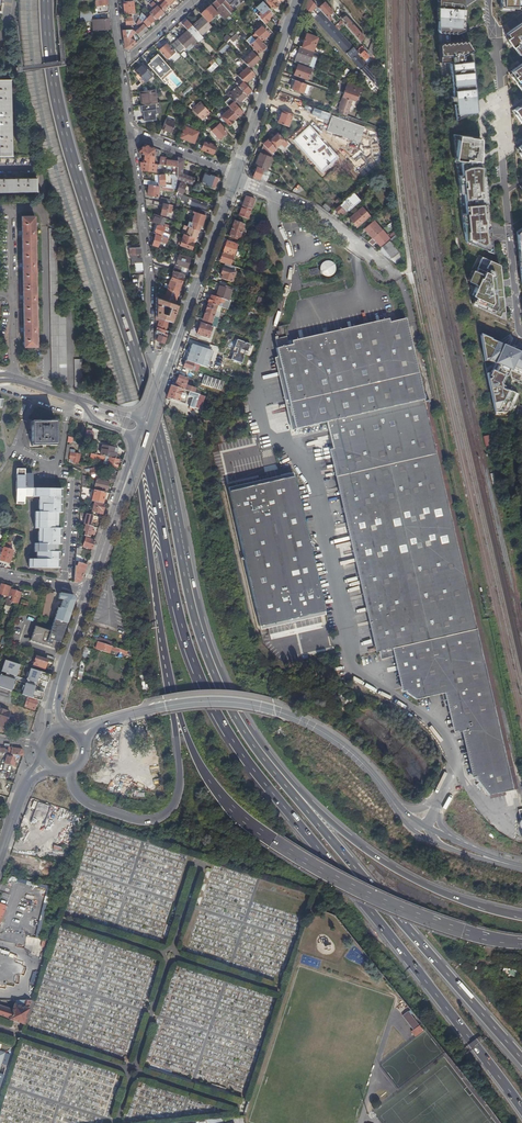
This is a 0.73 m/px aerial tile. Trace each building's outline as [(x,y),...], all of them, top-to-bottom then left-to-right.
[(124,1),(123,2),(124,14),(134,13),(132,0),(124,1)] [(143,6),(146,9),(149,6),(143,0),(137,0),(143,6)] [(163,9),(168,3),(165,0),(158,0),(159,0),(158,2),(159,3),(158,4),(163,9)] [(210,4),(218,13),(224,20),(234,11),(224,0),(215,0),(210,4)] [(257,6),(261,11),(263,13),(266,9),(267,10),(270,8),(263,0),(257,6)] [(311,0),(309,0),(306,8),(314,18),(321,11),(318,8),(316,6),(311,0)] [(438,30),(439,33),(442,31),(443,33),(446,31),(447,33),(450,32),(450,42),(447,44),(446,42),(443,44),(442,43),(439,45),(440,62),(450,62),(452,89),(453,95),(453,96),(450,96),(451,101),(453,100),(455,119),(467,115),(467,111),(477,110),(471,53),(469,53),(469,51),(472,50),(461,32),(461,31),(463,30),(464,9),(463,9),(463,0),(438,0),(437,20),(441,20),(441,21),(439,21),(438,30)] [(333,11),(324,2),(318,8),(321,11),(326,17),(328,15),(333,11)] [(155,18),(155,19),(163,11),(157,4),(153,8),(149,12),(149,13),(155,18)] [(210,4),(205,9),(213,17),(218,13),(210,4)] [(205,9),(200,14),(203,17),(207,22),(213,17),(205,9)] [(257,15),(264,23),(268,19),(267,18),(271,14),(267,10),(266,9),(263,13),(261,11),(257,15)] [(91,20),(90,10),(80,10),(80,21),(91,20)] [(321,11),(314,18),(349,57),(357,51),(356,50),(337,29),(335,26),(330,21),(326,17),(321,11)] [(141,12),(138,18),(146,27),(155,18),(149,13),(147,15),(148,16),(146,17),(141,12)] [(265,35),(270,30),(264,23),(257,15),(254,12),(250,15),(258,24),(258,23),(261,26),(254,32),(254,33),(261,40),(265,36),(265,35)] [(125,20),(127,29),(132,29),(132,27),(130,27),(130,24),(133,24),(133,21),(136,21),(135,16),(132,16),(132,15),(126,16),(127,20),(125,20)] [(353,34),(359,40),(362,36),(360,34),(361,33),(344,15),(343,17),(341,18),(345,22),(345,24),(353,34)] [(200,21),(193,27),(198,32),(201,35),(211,26),(207,22),(203,17),(199,20),(200,21)] [(94,23),(95,30),(108,29),(110,29),(108,18),(99,19),(99,22),(94,23)] [(133,30),(135,32),(138,35),(147,28),(146,27),(138,18),(135,23),(138,27),(136,29),(135,29),(133,30)] [(182,24),(187,30),(193,37),(198,32),(193,27),(187,19),(182,24)] [(341,20),(335,26),(337,29),(342,23),(343,23),(341,20)] [(507,30),(520,52),(521,50),(521,21),(507,30)] [(127,29),(122,29),(125,47),(128,48),(136,42),(133,39),(131,38),(132,37),(130,36),(132,33),(134,34),(135,32),(133,30),(132,29),(127,29)] [(187,30),(177,39),(183,46),(186,49),(196,40),(193,37),(187,30)] [(264,51),(268,48),(261,40),(254,33),(252,35),(256,39),(250,45),(257,53),(262,49),(264,51)] [(303,43),(301,47),(312,51),(317,39),(317,37),(314,36),(311,35),(310,37),(306,35),(303,43)] [(372,55),(377,60),(376,43),(371,38),(367,49),(372,55)] [(172,44),(178,51),(183,46),(177,39),(172,44)] [(164,56),(166,59),(174,52),(166,43),(158,50),(164,56)] [(357,51),(358,53),(365,60),(368,56),(363,50),(365,49),(362,46),(357,51)] [(299,47),(295,58),(294,62),(313,69),(317,57),(312,55),(313,51),(312,51),(301,47),(299,47)] [(256,62),(259,59),(249,48),(241,55),(251,66),(256,62)] [(357,51),(349,57),(351,59),(356,54),(358,53),(357,51)] [(158,54),(148,63),(162,79),(173,71),(158,54)] [(356,54),(351,59),(372,82),(378,77),(378,74),(370,66),(368,68),(356,54)] [(249,68),(251,66),(241,55),(239,57),(248,66),(249,68)] [(204,68),(208,64),(202,58),(198,61),(204,68)] [(513,67),(517,73),(515,74),(517,78),(519,77),(521,81),(521,61),(513,67)] [(215,62),(208,69),(214,76),(217,74),(214,70),(214,69),(216,68),(218,70),(220,68),(215,62)] [(137,74),(144,81),(152,74),(143,63),(135,70),(137,74)] [(307,80),(311,68),(297,64),(293,75),(307,80)] [(244,83),(254,74),(250,69),(249,68),(248,66),(237,75),(243,81),(244,83)] [(8,79),(8,70),(0,70),(0,79),(8,79)] [(141,83),(144,81),(137,74),(135,76),(141,83)] [(11,142),(10,79),(8,79),(0,79),(0,143),(11,142)] [(306,84),(292,79),(288,88),(298,91),(299,92),(302,93),(306,84)] [(245,94),(251,90),(244,83),(243,81),(238,86),(245,94)] [(346,86),(342,97),(352,100),(355,101),(359,91),(361,92),(362,88),(349,83),(347,87),(346,86)] [(240,101),(246,95),(245,94),(238,86),(237,85),(227,95),(229,97),(239,108),(242,104),(240,101)] [(140,91),(142,102),(156,100),(154,89),(140,91)] [(237,116),(242,111),(239,108),(229,97),(224,102),(230,108),(237,116)] [(338,113),(347,116),(352,100),(342,97),(338,108),(340,109),(338,113)] [(201,119),(206,115),(209,111),(200,101),(192,108),(201,119)] [(151,112),(155,111),(155,108),(156,108),(155,103),(142,105),(140,105),(140,110),(143,110),(144,113),(151,112)] [(232,120),(237,116),(230,108),(221,116),(229,125),(233,121),(232,120)] [(293,114),(282,110),(277,122),(288,126),(293,114)] [(340,117),(338,123),(341,124),(340,127),(337,136),(347,139),(353,122),(340,117)] [(162,128),(167,130),(171,120),(166,118),(162,128)] [(171,120),(167,130),(171,132),(175,122),(171,120)] [(219,138),(227,131),(219,123),(211,130),(208,127),(205,129),(216,141),(219,138)] [(185,139),(187,140),(191,129),(184,125),(180,135),(186,138),(185,139)] [(191,129),(187,140),(193,143),(198,132),(191,129)] [(277,132),(268,140),(275,147),(276,149),(278,147),(277,146),(284,140),(277,132)] [(481,137),(453,134),(455,153),(455,158),(456,159),(465,242),(492,254),(484,169),(479,161),(481,137)] [(268,140),(267,139),(262,144),(263,145),(270,152),(275,147),(268,140)] [(215,145),(204,141),(201,149),(212,153),(215,145)] [(11,142),(0,143),(0,156),(12,156),(12,155),(11,155),(11,142)] [(138,149),(139,153),(144,154),(154,155),(160,156),(161,150),(145,143),(138,149)] [(266,170),(272,155),(270,152),(263,145),(254,166),(256,166),(252,176),(259,179),(260,175),(262,175),(263,173),(261,172),(263,169),(266,170)] [(143,162),(152,163),(153,163),(154,155),(144,154),(143,162)] [(166,157),(160,156),(158,164),(160,164),(177,166),(177,160),(165,159),(166,157)] [(177,166),(177,174),(177,177),(192,183),(194,178),(181,173),(181,168),(182,168),(183,159),(177,157),(177,160),(177,166)] [(140,162),(141,170),(155,172),(155,169),(151,168),(152,163),(143,162),(140,162)] [(259,179),(266,182),(270,172),(266,170),(263,169),(261,172),(263,173),(262,175),(260,175),(259,179)] [(201,183),(214,187),(217,177),(205,172),(201,183)] [(36,192),(36,178),(0,179),(0,192),(36,192)] [(186,184),(176,180),(176,184),(177,184),(177,186),(178,186),(176,191),(182,193),(186,184)] [(156,185),(148,184),(147,194),(157,196),(159,186),(156,185)] [(355,196),(352,193),(343,200),(347,204),(355,196)] [(209,216),(213,205),(211,204),(208,212),(204,210),(204,208),(205,208),(207,203),(193,199),(193,198),(184,195),(183,198),(182,199),(188,202),(189,199),(192,200),(191,203),(191,204),(201,207),(201,209),(200,209),(199,213),(205,215),(209,216)] [(246,196),(242,206),(251,209),(255,199),(246,196)] [(160,202),(154,200),(153,204),(162,206),(161,214),(166,215),(166,211),(170,211),(171,204),(170,204),(160,202)] [(342,213),(348,208),(342,202),(334,209),(338,213),(340,211),(342,213)] [(325,203),(322,206),(328,211),(331,209),(325,203)] [(251,209),(242,206),(239,215),(248,219),(251,209)] [(348,218),(353,222),(354,221),(358,226),(369,216),(361,206),(348,218)] [(202,225),(205,215),(199,213),(193,211),(192,212),(194,213),(192,222),(189,221),(187,226),(188,226),(198,230),(200,225),(202,225)] [(151,222),(157,224),(162,225),(165,217),(154,213),(151,222)] [(37,345),(34,218),(22,218),(24,346),(37,345)] [(234,220),(228,236),(238,240),(244,224),(234,220)] [(382,230),(373,220),(364,228),(372,238),(377,233),(382,230)] [(157,224),(153,233),(158,235),(160,231),(161,231),(163,226),(162,225),(157,224)] [(195,238),(196,238),(198,230),(188,226),(187,227),(189,228),(187,234),(193,237),(195,238)] [(154,236),(152,245),(157,247),(159,239),(165,241),(166,237),(161,236),(158,235),(153,233),(149,231),(149,235),(154,236)] [(192,249),(194,243),(192,242),(193,237),(187,234),(184,233),(182,238),(180,245),(192,249)] [(368,242),(367,242),(372,245),(376,242),(380,246),(384,242),(377,233),(372,238),(368,242)] [(396,238),(396,234),(378,250),(398,265),(402,261),(397,240),(398,238),(397,237),(396,238)] [(227,241),(223,252),(230,255),(233,256),(233,255),(235,256),(235,254),(234,254),(237,245),(227,241)] [(140,254),(140,247),(129,247),(129,254),(130,254),(130,256),(137,256),(137,254),(140,254)] [(220,258),(219,261),(230,265),(233,256),(230,255),(223,252),(220,258)] [(179,253),(174,270),(180,272),(181,267),(185,268),(187,268),(189,263),(190,257),(179,253)] [(499,265),(479,255),(467,282),(477,286),(471,298),(475,300),(471,306),(505,321),(499,265)] [(310,274),(311,281),(321,278),(322,279),(324,281),(326,282),(328,282),(330,282),(332,281),(333,280),(335,279),(336,277),(336,276),(337,275),(337,273),(336,271),(336,269),(335,268),(334,267),(332,266),(331,265),(329,265),(327,265),(326,266),(324,266),(322,268),(321,270),(320,272),(310,274)] [(221,279),(231,282),(234,273),(222,269),(221,274),(222,274),(221,279)] [(173,270),(170,279),(181,282),(183,277),(182,277),(183,273),(180,272),(174,270),(173,270)] [(156,293),(156,297),(161,299),(174,303),(176,298),(180,287),(181,283),(181,282),(170,279),(168,288),(171,289),(170,291),(172,291),(169,299),(162,296),(163,295),(156,293)] [(220,284),(216,297),(224,299),(228,301),(232,288),(220,284)] [(210,295),(208,302),(217,305),(218,306),(220,302),(223,303),(224,299),(216,297),(210,295)] [(156,297),(155,316),(159,317),(160,317),(169,320),(171,321),(178,304),(174,303),(161,299),(156,297)] [(205,310),(204,313),(214,316),(217,305),(208,302),(205,310)] [(195,316),(194,320),(201,323),(212,326),(215,328),(218,321),(218,318),(214,316),(204,313),(202,320),(201,319),(202,319),(195,316)] [(159,320),(157,327),(165,330),(169,320),(160,317),(159,320)] [(509,793),(497,740),(473,631),(466,596),(460,572),(458,562),(444,499),(436,462),(434,455),(435,455),(433,446),(423,402),(417,375),(416,369),(407,329),(405,319),(390,323),(362,329),(308,341),(292,344),(289,345),(284,325),(278,326),(279,331),(276,331),(277,336),(275,337),(277,347),(276,348),(278,357),(284,387),(289,410),(293,427),(293,429),(325,422),(331,449),(338,476),(342,499),(348,524),(355,556),(363,594),(369,622),(374,645),(376,653),(376,655),(374,655),(375,658),(377,658),(377,660),(391,658),(394,657),(394,660),(399,682),(401,691),(402,694),(412,701),(419,699),(422,699),(440,695),(443,695),(451,734),(451,735),(456,734),(459,734),(469,781),(470,783),(484,799),(500,795),(509,793)] [(362,329),(390,323),(389,319),(292,341),(292,344),(308,341),(362,329)] [(212,326),(201,323),(197,334),(208,338),(212,326)] [(155,333),(155,339),(164,343),(166,337),(168,331),(165,330),(157,327),(155,333)] [(481,335),(485,361),(487,360),(492,362),(494,372),(487,373),(495,413),(506,413),(507,410),(511,410),(518,395),(501,387),(508,369),(521,376),(521,354),(481,335)] [(238,349),(237,353),(245,356),(246,352),(248,352),(251,344),(238,340),(235,348),(238,349)] [(191,344),(185,360),(193,363),(196,364),(198,364),(206,367),(211,351),(191,344)] [(234,353),(232,360),(243,364),(245,357),(244,357),(245,356),(237,353),(237,354),(234,353)] [(290,428),(293,427),(289,410),(284,387),(278,357),(274,357),(279,379),(290,428)] [(83,387),(82,358),(75,358),(75,387),(83,387)] [(185,360),(183,367),(189,369),(195,371),(196,370),(198,364),(196,364),(193,363),(185,360)] [(183,367),(181,375),(186,377),(189,369),(183,367)] [(458,562),(460,572),(466,596),(473,631),(497,740),(509,793),(511,792),(505,766),(499,739),(496,723),(484,670),(476,631),(470,603),(461,566),(457,545),(456,543),(450,514),(445,489),(444,485),(439,464),(437,454),(434,441),(434,439),(428,413),(426,404),(421,383),(418,368),(416,368),(416,369),(417,375),(423,402),(433,446),(435,455),(434,455),(436,462),(444,499),(458,562)] [(174,386),(182,389),(184,390),(185,386),(187,386),(187,385),(187,383),(186,382),(188,378),(186,377),(181,375),(179,374),(174,386)] [(221,391),(224,381),(203,375),(200,384),(221,391)] [(170,385),(166,397),(178,401),(180,397),(183,398),(184,394),(181,393),(182,389),(174,386),(170,385)] [(192,397),(189,407),(194,409),(198,394),(189,391),(188,396),(192,397)] [(38,422),(38,421),(31,422),(32,446),(39,445),(50,444),(50,445),(56,445),(55,421),(49,421),(49,422),(38,422)] [(84,442),(92,442),(92,430),(85,430),(84,442)] [(71,442),(67,441),(65,458),(68,459),(70,452),(75,453),(76,450),(70,449),(71,442)] [(117,453),(118,448),(103,445),(101,455),(116,458),(118,453),(117,453)] [(334,477),(338,476),(331,449),(328,450),(330,462),(334,477)] [(82,454),(79,453),(75,453),(70,452),(68,459),(70,459),(70,461),(80,463),(82,454)] [(117,467),(118,459),(109,457),(108,465),(117,467)] [(89,469),(90,471),(91,474),(91,475),(95,474),(95,477),(98,476),(96,467),(89,469)] [(16,504),(24,504),(24,496),(25,494),(27,496),(39,496),(39,509),(41,511),(40,512),(35,512),(35,528),(39,528),(40,529),(39,531),(39,540),(40,542),(39,543),(35,543),(34,552),(37,552),(37,556),(39,558),(37,559),(29,559),(29,567),(59,568),(59,552),(56,552),(56,547),(54,544),(60,544),(60,528),(53,528),(57,525),(57,516),(54,513),(61,513),(61,489),(32,489),(32,474),(24,474),(24,469),(16,469),(16,504)] [(227,487),(228,491),(257,484),(292,476),(292,473),(281,475),(251,481),(227,487)] [(115,477),(101,474),(99,479),(104,480),(109,481),(114,482),(115,477)] [(245,568),(258,626),(266,624),(316,613),(322,611),(321,605),(316,583),(307,544),(298,502),(292,476),(257,484),(228,491),(230,502),(245,568)] [(372,653),(376,653),(374,645),(369,622),(363,594),(355,556),(348,524),(342,499),(338,476),(334,477),(337,492),(348,541),(355,575),(366,625),(372,653)] [(107,490),(109,481),(104,480),(96,479),(94,488),(107,490)] [(94,489),(91,501),(102,503),(105,492),(94,489)] [(103,510),(104,505),(94,502),(92,511),(100,513),(101,510),(103,510)] [(86,513),(83,524),(85,524),(90,526),(91,519),(97,520),(98,516),(86,513)] [(91,530),(92,526),(90,526),(85,524),(83,530),(85,531),(84,535),(89,537),(90,533),(93,534),(94,531),(91,530)] [(82,546),(92,549),(95,540),(85,537),(82,546)] [(3,547),(2,549),(0,555),(0,560),(9,563),(13,551),(3,547)] [(77,566),(75,565),(74,582),(78,582),(81,580),(87,564),(78,562),(77,566)] [(0,584),(0,594),(6,596),(9,586),(0,584)] [(11,601),(17,603),(21,593),(10,589),(8,595),(13,596),(11,601)] [(43,592),(38,614),(48,617),(53,593),(47,592),(47,593),(43,592)] [(58,607),(54,619),(67,623),(75,599),(73,595),(59,593),(58,598),(63,599),(60,608),(58,607)] [(266,624),(258,626),(259,629),(282,624),(313,617),(323,615),(322,611),(316,613),(266,624)] [(56,641),(60,642),(67,623),(54,619),(51,631),(35,626),(31,640),(54,648),(56,641)] [(127,652),(98,642),(95,649),(109,653),(110,650),(126,655),(127,652)] [(83,648),(82,657),(88,658),(90,649),(83,648)] [(342,651),(335,653),(337,663),(345,661),(342,651)] [(44,668),(48,659),(36,655),(33,664),(44,668)] [(398,692),(401,691),(399,682),(394,660),(394,657),(391,658),(395,673),(398,692)] [(20,665),(5,660),(1,671),(16,676),(20,665)] [(345,664),(337,667),(340,676),(348,674),(345,664)] [(50,674),(30,668),(21,694),(24,695),(28,696),(41,701),(50,674)] [(11,691),(15,679),(0,674),(0,687),(11,691)] [(12,704),(16,692),(11,691),(0,687),(0,702),(12,706),(12,704)] [(443,695),(440,695),(444,714),(448,734),(451,734),(443,695)] [(28,696),(25,703),(24,706),(33,709),(35,704),(39,705),(41,701),(28,696)] [(6,724),(10,712),(0,708),(0,724),(6,724)] [(459,734),(456,734),(460,750),(467,781),(469,781),(459,734)] [(22,756),(23,752),(21,749),(9,747),(8,750),(0,749),(0,752),(22,756)] [(6,755),(4,764),(14,766),(15,762),(12,761),(13,758),(6,755)] [(169,856),(169,892),(179,892),(179,856),(169,856)] [(37,938),(46,901),(43,901),(34,937),(37,938)] [(41,946),(47,948),(49,941),(43,939),(41,946)] [(16,1003),(13,1011),(0,1006),(0,1015),(23,1022),(30,1000),(17,1000),(16,1003)] [(417,1025),(405,1011),(400,1016),(411,1030),(409,1032),(414,1037),(421,1031),(417,1025)]
